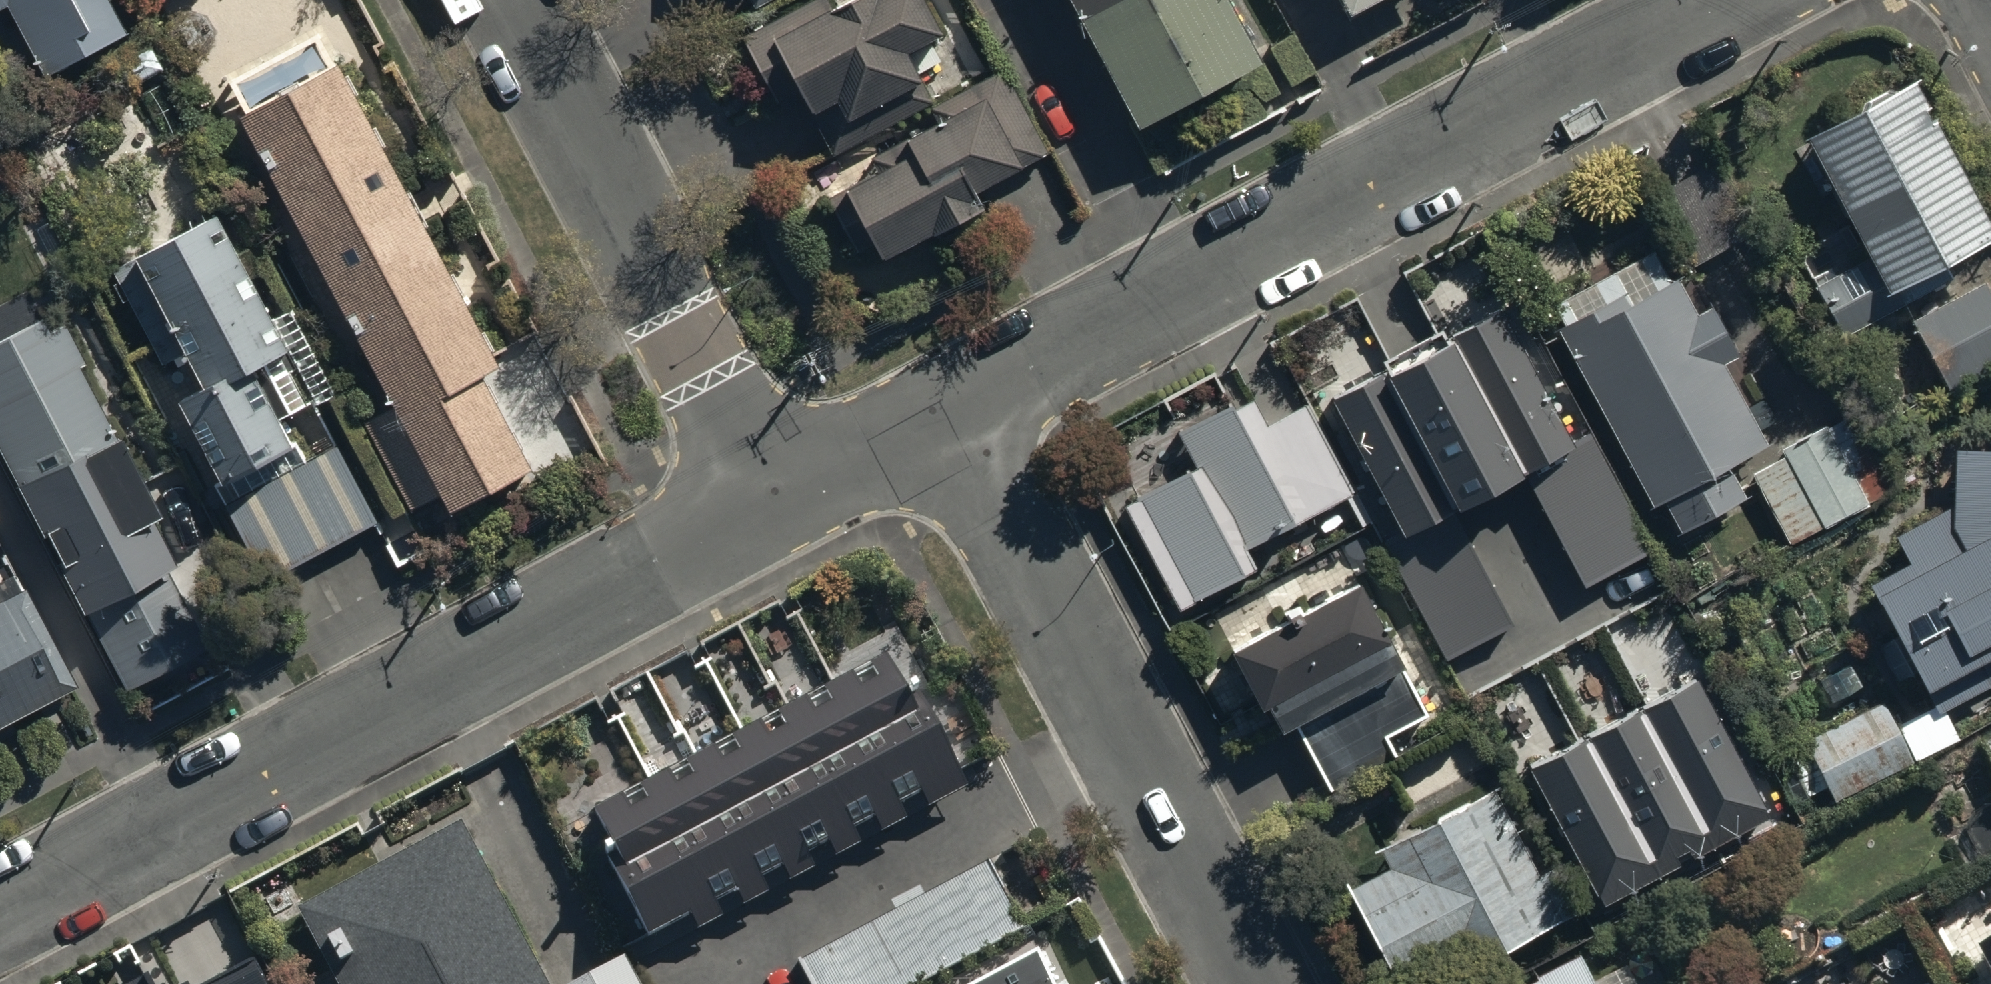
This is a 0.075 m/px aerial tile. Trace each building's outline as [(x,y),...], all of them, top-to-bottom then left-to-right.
[(6,5),(43,75),(126,31),(110,0),(0,0),(0,9),(6,5)] [(739,36),(774,107),(797,95),(828,155),(934,100),(907,47),(936,32),(920,0),(847,0),(831,8),(827,0),(809,0),(739,36)] [(1132,127),(1258,61),(1226,0),(1065,0),(1132,127)] [(1347,13),(1372,0),(1341,0),(1347,13)] [(304,66),(234,103),(394,403),(361,420),(407,508),(437,492),(446,509),(530,465),(481,374),(497,366),(335,62),(310,75),(304,66)] [(877,170),(827,197),(856,252),(874,242),(882,257),(981,205),(972,190),(1046,151),(1003,70),(933,107),(940,121),(871,158),(877,170)] [(1809,277),(1812,283),(1808,284),(1836,336),(1894,305),(1885,289),(1986,235),(1902,79),(1800,133),(1861,256),(1831,272),(1828,266),(1809,277)] [(288,348),(215,214),(113,271),(164,364),(187,352),(204,384),(177,399),(221,479),(292,441),(252,368),(288,348)] [(1656,251),(1553,302),(1563,322),(1557,325),(1651,506),(1663,499),(1680,531),(1743,497),(1726,467),(1766,445),(1719,360),(1736,351),(1711,306),(1697,313),(1677,278),(1671,281),(1656,251)] [(1906,320),(1945,392),(1990,367),(1990,301),(1980,280),(1906,320)] [(1498,308),(1333,395),(1399,527),(1378,539),(1443,662),(1513,625),(1450,507),(1520,471),(1582,587),(1650,551),(1586,430),(1568,439),(1498,308)] [(0,331),(0,460),(76,612),(84,608),(124,688),(201,650),(160,566),(166,563),(142,515),(148,512),(76,368),(83,364),(62,323),(44,333),(34,314),(0,331)] [(1123,500),(1173,599),(1251,560),(1241,541),(1348,487),(1302,397),(1262,418),(1247,389),(1175,426),(1194,464),(1123,500)] [(1782,456),(1752,472),(1790,541),(1862,502),(1820,425),(1777,448),(1782,456)] [(334,443),(223,503),(266,583),(377,522),(334,443)] [(1927,707),(1892,724),(1879,702),(1802,741),(1834,803),(1955,738),(1940,711),(1990,684),(1990,673),(1981,654),(1990,649),(1990,451),(1950,449),(1948,507),(1892,535),(1906,563),(1863,585),(1927,707)] [(1282,729),(1295,722),(1330,787),(1395,754),(1385,735),(1426,714),(1357,583),(1231,649),(1260,705),(1267,701),(1282,729)] [(0,596),(0,724),(71,685),(18,586),(0,596)] [(869,664),(592,805),(668,944),(675,940),(669,928),(694,915),(701,928),(728,915),(721,902),(740,892),(746,903),(772,889),(766,878),(786,868),(792,879),(820,865),(814,854),(830,846),(836,858),(863,845),(855,829),(875,819),(881,832),(909,817),(902,803),(922,793),(929,806),(953,794),(905,699),(891,706),(869,664)] [(1691,674),(1529,762),(1601,900),(1774,807),(1760,780),(1751,785),(1691,674)] [(1979,747),(1990,770),(1990,740),(1979,747)] [(1377,846),(1389,868),(1350,889),(1391,967),(1460,930),(1476,960),(1560,916),(1491,786),(1377,846)] [(333,983),(546,983),(460,824),(295,912),(333,983)] [(792,955),(807,983),(902,983),(1016,924),(982,858),(916,892),(911,882),(882,897),(887,906),(792,955)] [(1976,951),(1990,980),(1990,943),(1976,951)] [(1032,945),(957,983),(1051,983),(1050,982),(1032,945)] [(247,951),(185,983),(180,973),(158,983),(264,983),(247,951)] [(554,983),(634,983),(617,951),(554,983)] [(142,966),(107,983),(151,983),(142,966)] [(1581,968),(1549,983),(1590,983),(1581,968)]
